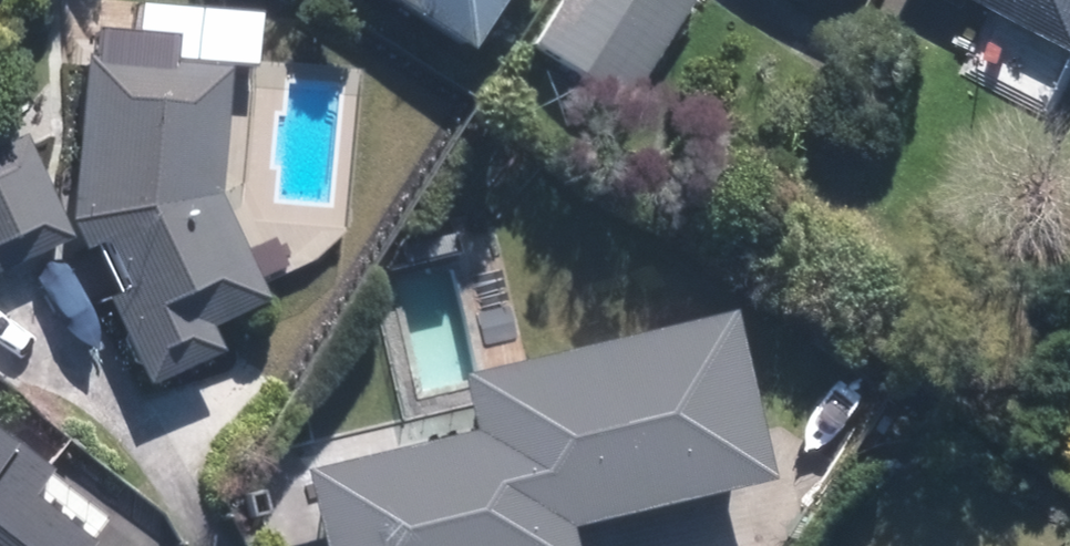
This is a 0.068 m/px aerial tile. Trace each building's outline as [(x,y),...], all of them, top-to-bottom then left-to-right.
[(446,64),(489,0),(351,0),(446,64)] [(522,52),(624,111),(688,0),(552,0),(522,52)] [(1069,56),(1069,0),(968,0),(1069,56)] [(68,74),(64,222),(72,252),(90,247),(113,298),(97,304),(134,392),(210,362),(202,335),(254,313),(207,226),(211,78),(68,74)] [(16,140),(0,148),(0,271),(65,239),(16,140)] [(549,540),(748,497),(712,328),(446,385),(457,436),(287,472),(303,545),(550,545),(549,540)] [(857,379),(827,360),(779,438),(809,457),(857,379)] [(94,525),(0,450),(0,545),(78,545),(94,525)]
